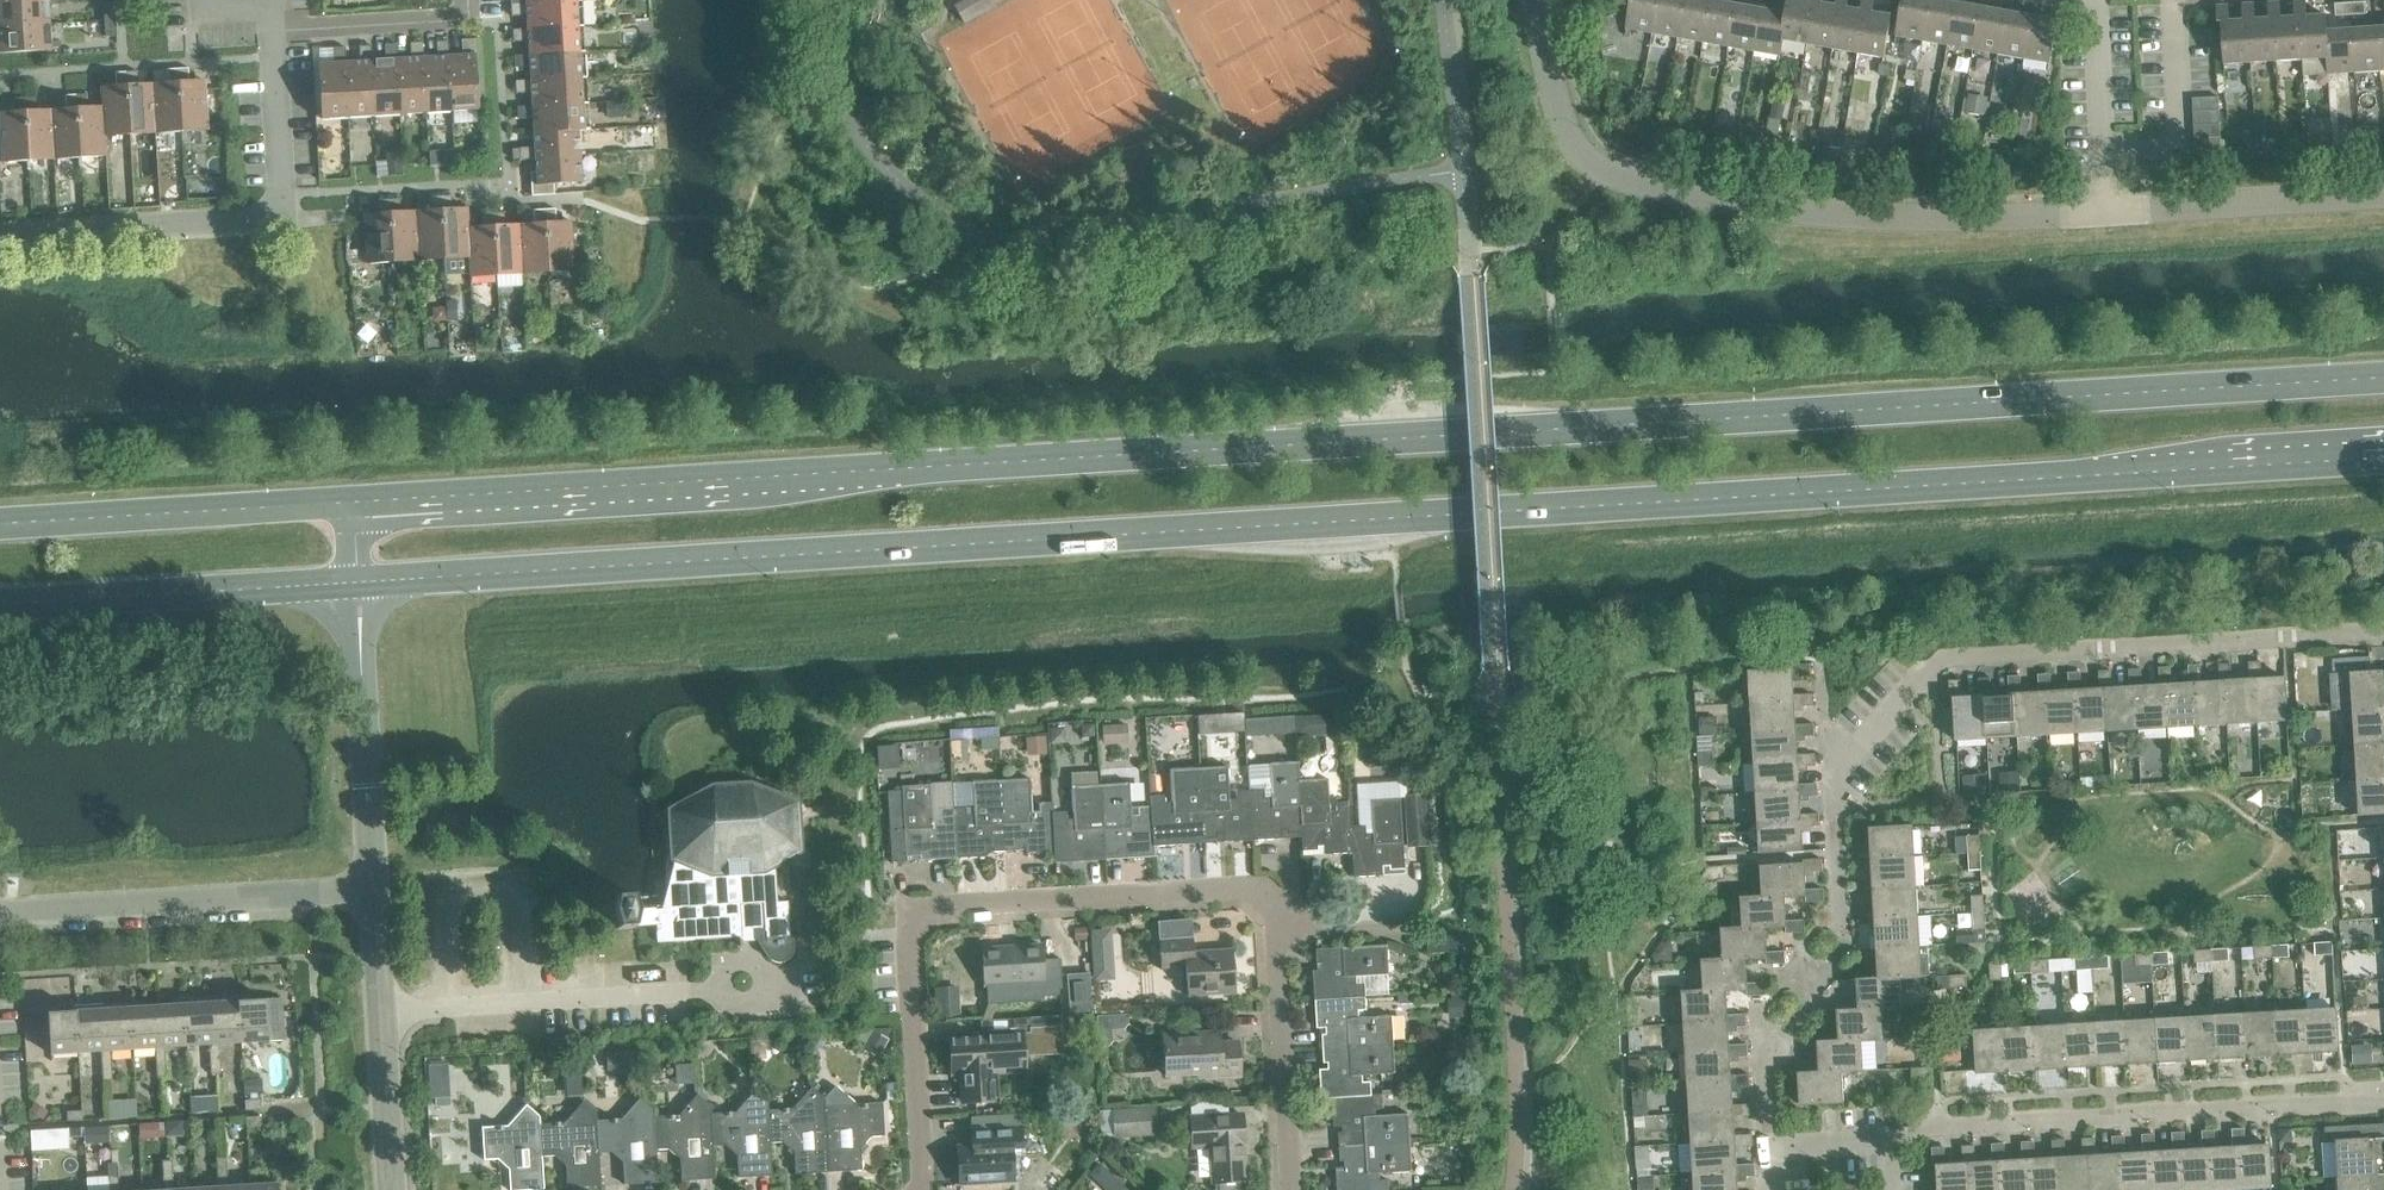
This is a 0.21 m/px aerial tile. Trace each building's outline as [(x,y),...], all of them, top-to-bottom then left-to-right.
[(43,24),(43,25),(49,25),(47,0),(16,0),(0,1),(0,27),(43,24)] [(525,28),(531,28),(531,29),(577,27),(575,0),(574,0),(560,1),(560,2),(524,4),(524,3),(509,3),(510,16),(525,15),(525,28)] [(954,6),(961,20),(992,3),(990,0),(965,0),(954,6)] [(1651,33),(1657,0),(1631,0),(1626,29),(1651,33)] [(1677,38),(1683,0),(1657,0),(1651,33),(1677,38)] [(1702,42),(1710,0),(1683,0),(1677,38),(1702,42)] [(1727,47),(1735,4),(1711,0),(1710,0),(1702,42),(1727,47)] [(1781,40),(1806,44),(1814,2),(1809,1),(1803,0),(1787,0),(1785,13),(1786,13),(1781,40)] [(1832,49),(1839,6),(1835,6),(1821,3),(1822,0),(1809,0),(1809,1),(1814,2),(1806,44),(1832,49)] [(1857,53),(1864,11),(1860,10),(1846,8),(1848,0),(1836,0),(1835,6),(1839,6),(1832,49),(1857,53)] [(1857,53),(1883,58),(1890,16),(1872,12),(1874,0),(1862,0),(1860,10),(1864,11),(1857,53)] [(1921,40),(1928,0),(1902,0),(1895,36),(1921,40)] [(1947,45),(1954,2),(1941,0),(1928,0),(1921,40),(1947,45)] [(2301,59),(2326,58),(2327,58),(2325,31),(2326,31),(2325,15),(2306,16),(2305,0),(2293,1),(2294,17),(2298,16),(2301,59)] [(1947,45),(1972,49),(1979,7),(1954,2),(1947,45)] [(2275,61),(2301,59),(2298,16),(2294,17),(2280,18),(2279,2),(2267,3),(2268,18),(2273,18),(2275,61)] [(2364,2),(2349,3),(2350,15),(2365,14),(2364,2)] [(102,4),(103,20),(114,20),(113,3),(102,4)] [(2250,63),(2275,61),(2273,18),(2268,18),(2254,19),(2253,3),(2241,4),(2242,20),(2247,20),(2250,63)] [(2350,15),(2349,3),(2334,4),(2335,16),(2350,15)] [(1727,47),(1753,51),(1760,9),(1735,4),(1727,47)] [(2223,65),(2250,63),(2247,20),(2242,20),(2229,21),(2228,5),(2216,6),(2217,22),(2220,22),(2223,65)] [(1972,49),(1997,54),(2005,11),(1979,7),(1972,49)] [(1779,56),(1781,40),(1786,13),(1785,13),(1760,9),(1753,51),(1779,56)] [(1997,54),(2023,58),(2030,16),(2005,11),(1997,54)] [(2030,16),(2023,58),(2049,63),(2056,20),(2030,16)] [(114,20),(103,20),(105,37),(116,37),(114,20)] [(50,50),(49,25),(43,25),(43,24),(0,27),(0,53),(50,50)] [(526,41),(527,54),(533,54),(533,55),(578,52),(577,27),(531,29),(531,28),(525,28),(511,29),(512,41),(526,41)] [(2376,27),(2351,29),(2353,72),(2379,70),(2376,27)] [(2327,58),(2326,58),(2327,74),(2353,72),(2351,29),(2326,31),(2325,31),(2327,58)] [(461,55),(448,56),(448,61),(447,61),(450,111),(477,110),(472,39),(460,40),(461,55)] [(436,56),(422,57),(422,62),(421,63),(424,113),(450,111),(447,61),(448,61),(448,56),(447,41),(435,41),(436,56)] [(410,58),(396,59),(397,64),(396,64),(399,115),(424,113),(421,63),(422,62),(422,57),(421,42),(409,43),(410,58)] [(384,59),(371,60),(371,66),(370,66),(373,116),(399,115),(396,64),(397,64),(396,59),(395,44),(383,45),(384,59)] [(359,61),(345,62),(345,67),(344,67),(347,118),(373,116),(370,66),(371,66),(371,60),(370,45),(358,46),(359,61)] [(345,67),(345,62),(344,47),(332,48),(333,63),(318,63),(321,119),(347,118),(344,67),(345,67)] [(528,66),(529,80),(534,80),(535,81),(580,78),(578,52),(533,55),(533,54),(527,54),(513,55),(513,67),(528,66)] [(1880,65),(1879,75),(1888,76),(1889,67),(1880,65)] [(187,68),(176,69),(180,131),(207,130),(204,81),(188,82),(187,68)] [(166,84),(152,85),(154,133),(180,131),(176,69),(165,69),(166,84)] [(136,71),(125,72),(129,134),(154,133),(152,85),(137,86),(136,71)] [(99,88),(100,107),(101,113),(102,113),(103,136),(104,136),(129,134),(125,72),(114,72),(115,87),(99,88)] [(1906,72),(1905,80),(1914,81),(1915,74),(1906,72)] [(530,92),(531,106),(536,105),(536,106),(581,104),(580,78),(535,81),(534,80),(529,80),(514,81),(515,93),(530,92)] [(1623,88),(1620,103),(1633,105),(1636,90),(1623,88)] [(75,95),(79,157),(105,156),(104,136),(103,136),(102,113),(101,113),(100,107),(87,108),(86,94),(75,95)] [(65,110),(50,111),(53,159),(79,157),(75,95),(64,95),(65,110)] [(35,97),(23,98),(27,160),(53,159),(50,111),(35,112),(35,97)] [(2192,98),(2192,112),(2219,111),(2218,97),(2192,98)] [(23,98),(12,99),(13,113),(0,114),(0,149),(1,162),(27,160),(23,98)] [(1963,99),(1961,112),(1986,117),(1989,103),(1963,99)] [(628,101),(606,102),(607,118),(629,117),(628,101)] [(1772,103),(1769,118),(1782,120),(1785,106),(1772,103)] [(531,118),(532,131),(538,131),(538,132),(578,130),(578,131),(583,131),(581,104),(536,106),(536,105),(531,106),(516,107),(517,119),(531,118)] [(2192,112),(2193,126),(2219,124),(2219,111),(2192,112)] [(2012,117),(2009,134),(2026,137),(2029,120),(2012,117)] [(1769,118),(1766,132),(1779,135),(1782,120),(1769,118)] [(2330,118),(2305,119),(2307,151),(2332,149),(2330,118)] [(1932,121),(1930,133),(1947,136),(1950,124),(1932,121)] [(2193,126),(2194,139),(2220,138),(2219,124),(2193,126)] [(519,160),(534,159),(534,158),(579,155),(578,131),(578,130),(538,132),(538,131),(532,131),(533,147),(518,148),(519,160)] [(2220,138),(2194,139),(2194,153),(2221,152),(2220,138)] [(1822,146),(1818,166),(1836,169),(1841,141),(1831,139),(1830,147),(1822,146)] [(1889,139),(1888,148),(1896,148),(1897,140),(1889,139)] [(401,145),(384,146),(385,161),(386,161),(386,174),(403,173),(403,164),(401,145)] [(453,150),(428,152),(429,163),(429,168),(433,167),(438,167),(455,166),(453,150)] [(534,158),(534,159),(535,173),(529,173),(531,196),(553,195),(553,184),(581,182),(579,155),(534,158)] [(443,258),(468,257),(467,234),(468,234),(467,228),(466,209),(451,210),(450,195),(439,196),(443,258)] [(417,260),(443,258),(439,196),(428,197),(429,211),(414,212),(417,260)] [(365,263),(391,262),(388,199),(376,200),(377,214),(362,215),(365,263)] [(391,262),(417,260),(414,212),(400,213),(399,199),(388,199),(391,262)] [(533,224),(518,225),(521,273),(547,272),(543,209),(532,210),(533,224)] [(554,209),(543,209),(547,272),(573,270),(570,222),(555,223),(554,209)] [(503,212),(492,213),(495,275),(521,273),(518,225),(503,226),(503,212)] [(468,257),(469,277),(495,275),(492,213),(480,213),(481,228),(467,228),(468,234),(467,234),(468,257)] [(456,301),(446,301),(447,321),(457,321),(456,301)] [(2370,657),(2350,658),(2351,674),(2371,673),(2370,657)] [(2248,662),(2249,680),(2254,680),(2256,722),(2287,721),(2285,678),(2261,679),(2260,661),(2248,662)] [(2218,664),(2219,682),(2224,682),(2226,724),(2256,722),(2254,680),(2249,680),(2231,681),(2230,663),(2218,664)] [(1750,672),(1751,703),(1793,700),(1793,695),(1792,677),(1810,676),(1809,664),(1791,665),(1791,669),(1750,672)] [(2188,666),(2189,684),(2194,684),(2196,726),(2226,724),(2224,682),(2219,682),(2201,683),(2200,665),(2188,666)] [(2158,668),(2159,686),(2164,685),(2166,728),(2196,726),(2194,684),(2189,684),(2171,685),(2170,667),(2158,668)] [(2128,670),(2129,688),(2134,687),(2136,730),(2166,728),(2164,685),(2159,686),(2141,687),(2140,669),(2128,670)] [(2098,671),(2099,689),(2104,689),(2106,732),(2136,730),(2134,687),(2129,688),(2111,689),(2110,671),(2098,671)] [(2067,673),(2069,691),(2074,691),(2076,733),(2106,732),(2104,689),(2099,689),(2081,691),(2080,672),(2067,673)] [(2353,710),(2383,708),(2383,672),(2371,673),(2351,674),(2353,710)] [(2037,675),(2038,693),(2044,693),(2046,735),(2076,733),(2074,691),(2069,691),(2051,692),(2050,674),(2037,675)] [(2007,677),(2009,695),(2014,695),(2016,737),(2046,735),(2044,693),(2038,693),(2021,694),(2020,676),(2007,677)] [(1977,679),(1979,697),(1984,697),(1986,739),(2016,737),(2014,695),(2009,695),(1991,696),(1990,678),(1977,679)] [(1984,697),(1979,697),(1961,698),(1960,680),(1948,681),(1949,699),(1953,699),(1955,741),(1986,739),(1984,697)] [(1702,692),(1694,693),(1695,704),(1703,704),(1702,692)] [(1751,703),(1753,733),(1795,730),(1795,725),(1794,707),(1812,706),(1811,694),(1793,695),(1793,700),(1751,703)] [(2355,745),(2383,743),(2383,708),(2353,710),(2355,745)] [(1315,717),(1294,718),(1295,734),(1295,737),(1316,736),(1315,717)] [(1716,717),(1698,717),(1699,736),(1717,736),(1716,717)] [(1269,719),(1252,720),(1253,737),(1270,736),(1269,719)] [(1126,724),(1101,726),(1101,736),(1102,746),(1127,745),(1126,724)] [(1753,733),(1755,763),(1797,760),(1797,755),(1796,737),(1814,736),(1813,724),(1795,725),(1795,730),(1753,733)] [(1094,725),(1080,725),(1080,737),(1094,737),(1094,725)] [(1064,729),(1049,729),(1050,744),(1065,744),(1064,729)] [(1045,737),(1025,737),(1026,756),(1046,755),(1045,737)] [(962,741),(949,741),(950,756),(953,756),(953,762),(963,762),(962,741)] [(2357,780),(2383,778),(2383,743),(2355,745),(2357,780)] [(879,769),(897,768),(896,748),(878,749),(879,769)] [(1712,752),(1697,752),(1698,766),(1712,765),(1712,752)] [(1755,763),(1756,793),(1799,790),(1799,785),(1797,767),(1816,766),(1815,754),(1797,755),(1797,760),(1755,763)] [(1287,834),(1300,833),(1301,833),(1298,781),(1299,781),(1298,763),(1269,764),(1269,766),(1247,767),(1249,791),(1252,841),(1281,839),(1280,830),(1287,830),(1287,834)] [(1223,842),(1252,841),(1249,791),(1236,791),(1236,799),(1229,800),(1227,767),(1198,769),(1202,839),(1216,838),(1216,834),(1222,834),(1223,842)] [(1188,840),(1202,839),(1198,769),(1170,770),(1172,803),(1165,804),(1164,796),(1149,797),(1150,807),(1152,847),(1153,847),(1182,845),(1181,836),(1188,836),(1188,840)] [(2019,772),(2000,773),(2001,793),(2020,792),(2019,772)] [(1985,776),(1960,777),(1960,796),(1986,795),(1985,776)] [(2357,780),(2359,816),(2383,814),(2383,778),(2357,780)] [(1025,854),(1053,853),(1054,853),(1052,813),(1052,802),(1038,803),(1038,811),(1031,812),(1029,779),(1000,780),(1004,851),(1018,850),(1018,846),(1024,846),(1025,854)] [(1323,855),(1351,853),(1352,853),(1351,827),(1350,803),(1337,804),(1338,812),(1331,812),(1329,779),(1299,781),(1298,781),(1301,833),(1300,833),(1302,852),(1317,851),(1316,847),(1323,846),(1323,855)] [(661,909),(638,911),(632,895),(614,896),(611,913),(616,929),(634,928),(635,925),(655,924),(656,942),(741,937),(740,928),(756,927),(757,941),(757,942),(768,958),(770,960),(772,962),(773,962),(776,963),(778,963),(780,963),(782,963),(783,962),(787,961),(788,960),(789,959),(790,957),(791,956),(792,954),(793,952),(793,950),(793,949),(792,939),(790,939),(787,901),(776,902),(774,868),(801,852),(798,801),(750,782),(750,780),(747,780),(747,783),(733,783),(733,781),(730,781),(730,784),(715,784),(715,782),(713,782),(713,784),(667,809),(670,860),(673,861),(661,909)] [(990,852),(1004,851),(1000,780),(971,782),(973,815),(967,815),(966,808),(952,808),(955,859),(984,857),(983,848),(990,848),(990,852)] [(1154,857),(1153,847),(1152,847),(1150,807),(1137,808),(1138,816),(1131,816),(1129,783),(1100,785),(1104,856),(1118,855),(1118,851),(1124,850),(1125,859),(1154,857)] [(1756,793),(1758,823),(1801,820),(1800,815),(1799,797),(1817,796),(1817,784),(1799,785),(1799,790),(1756,793)] [(926,860),(955,859),(952,808),(939,809),(939,817),(932,817),(930,785),(900,786),(901,791),(887,792),(891,863),(906,862),(906,857),(920,856),(919,852),(926,852),(926,860)] [(1090,856),(1104,856),(1100,785),(1071,787),(1073,820),(1066,820),(1066,812),(1052,813),(1054,853),(1053,853),(1054,863),(1084,861),(1083,853),(1089,852),(1090,856)] [(1716,787),(1700,788),(1701,797),(1717,796),(1716,787)] [(1352,853),(1351,853),(1353,878),(1383,876),(1382,867),(1388,867),(1389,871),(1404,870),(1399,799),(1370,801),(1372,834),(1365,834),(1364,827),(1351,827),(1352,853)] [(1801,820),(1758,823),(1760,853),(1803,851),(1801,827),(1819,826),(1819,814),(1800,815),(1801,820)] [(1869,828),(1871,860),(1914,857),(1912,826),(1869,828)] [(1967,836),(1968,854),(1980,853),(1979,835),(1967,836)] [(1967,836),(1955,837),(1956,854),(1968,854),(1967,836)] [(1980,853),(1968,854),(1969,871),(1981,870),(1980,853)] [(1871,860),(1873,890),(1916,887),(1914,857),(1871,860)] [(1761,867),(1763,897),(1763,898),(1784,897),(1784,898),(1805,897),(1805,903),(1824,901),(1823,889),(1805,890),(1804,872),(1822,871),(1821,859),(1803,860),(1803,864),(1761,867)] [(1697,901),(1709,900),(1707,885),(1696,886),(1697,901)] [(1873,890),(1875,920),(1917,917),(1916,887),(1873,890)] [(1970,896),(1971,914),(1984,913),(1983,895),(1970,896)] [(1741,898),(1743,928),(1743,929),(1764,928),(1765,929),(1785,928),(1786,934),(1805,933),(1804,920),(1785,922),(1784,898),(1784,897),(1763,898),(1763,897),(1741,898)] [(1984,913),(1971,914),(1973,931),(1985,930),(1984,913)] [(1875,920),(1877,950),(1919,947),(1917,917),(1875,920)] [(1087,940),(1087,928),(1073,929),(1074,941),(1087,940)] [(1722,929),(1724,959),(1724,960),(1745,959),(1745,960),(1766,959),(1767,966),(1785,964),(1784,952),(1766,953),(1765,929),(1764,928),(1743,929),(1743,928),(1722,929)] [(1111,930),(1089,931),(1090,947),(1112,946),(1111,930)] [(1187,993),(1233,990),(1234,990),(1231,953),(1193,955),(1191,938),(1159,940),(1161,968),(1185,966),(1187,993)] [(1660,942),(1649,958),(1650,963),(1672,962),(1671,942),(1660,942)] [(1968,944),(1969,956),(1986,955),(1985,943),(1968,944)] [(2332,955),(2331,943),(2314,944),(2314,956),(2332,955)] [(981,949),(983,986),(1042,982),(1042,990),(1061,989),(1059,959),(1042,960),(1041,945),(981,949)] [(1314,971),(1316,1000),(1366,997),(1390,996),(1390,975),(1388,945),(1317,949),(1318,964),(1322,964),(1323,970),(1314,971)] [(2288,945),(2271,946),(2271,958),(2289,957),(2288,945)] [(2271,958),(2271,946),(2253,947),(2254,959),(2271,958)] [(1877,950),(1879,978),(1879,979),(1900,978),(1900,979),(1921,978),(1919,947),(1877,950)] [(2228,949),(2211,950),(2211,962),(2229,961),(2228,949)] [(2211,962),(2211,950),(2193,951),(2194,963),(2211,962)] [(2168,952),(2151,954),(2151,966),(2169,965),(2168,952)] [(2151,966),(2151,954),(2133,955),(2134,967),(2151,966)] [(2126,955),(2120,955),(2122,985),(2153,983),(2151,966),(2134,967),(2133,955),(2126,955)] [(2108,956),(2091,957),(2092,969),(2109,968),(2108,956)] [(2092,969),(2091,957),(2074,958),(2074,971),(2076,970),(2091,969),(2092,969)] [(1702,961),(1704,991),(1704,992),(1725,990),(1725,991),(1746,990),(1746,996),(1765,995),(1764,983),(1746,984),(1745,960),(1745,959),(1724,960),(1724,959),(1702,961)] [(2048,960),(2031,961),(2032,973),(2049,972),(2048,960)] [(2032,973),(2031,961),(2014,962),(2014,974),(2032,973)] [(1989,964),(1990,981),(2002,980),(2001,963),(1989,964)] [(2091,969),(2076,970),(2077,979),(2092,978),(2091,969)] [(1089,973),(1066,975),(1068,1013),(1091,1011),(1089,973)] [(1948,976),(1949,988),(1967,987),(1966,975),(1948,976)] [(1948,976),(1937,977),(1937,990),(1949,990),(1949,988),(1948,976)] [(1857,980),(1859,1010),(1859,1011),(1880,1009),(1880,1010),(1901,1009),(1900,979),(1900,978),(1879,979),(1879,978),(1857,980)] [(934,988),(936,1022),(961,1020),(959,986),(934,988)] [(1683,992),(1685,1023),(1727,1020),(1727,1015),(1725,991),(1725,990),(1704,992),(1704,991),(1683,992)] [(1452,999),(1448,999),(1449,1019),(1468,1018),(1467,992),(1452,993),(1452,999)] [(238,995),(210,997),(213,1045),(218,1044),(240,1043),(238,995)] [(243,995),(238,995),(240,1043),(283,1040),(280,999),(243,1001),(243,995)] [(210,997),(183,999),(186,1046),(209,1045),(213,1045),(210,997)] [(1322,1035),(1323,1049),(1394,1045),(1392,1016),(1359,1018),(1359,1011),(1367,1010),(1366,997),(1316,1000),(1317,1029),(1326,1028),(1326,1034),(1322,1035)] [(178,1005),(157,1006),(159,1048),(164,1048),(186,1046),(183,999),(178,999),(178,1005)] [(105,1051),(110,1051),(132,1049),(129,1002),(102,1004),(105,1051)] [(132,1049),(154,1048),(159,1048),(157,1006),(135,1007),(135,1002),(129,1002),(132,1049)] [(78,1053),(100,1051),(105,1051),(102,1004),(75,1005),(78,1053)] [(50,1054),(78,1053),(75,1005),(69,1006),(70,1011),(47,1013),(50,1054)] [(1929,1007),(1930,1019),(1947,1018),(1946,1006),(1929,1007)] [(1838,1011),(1839,1041),(1840,1042),(1860,1041),(1860,1042),(1882,1040),(1880,1010),(1880,1009),(1859,1011),(1859,1010),(1838,1011)] [(2336,1009),(2305,1011),(2307,1053),(2339,1052),(2336,1009)] [(2305,1011),(2275,1013),(2277,1055),(2307,1053),(2305,1011)] [(2275,1013),(2245,1015),(2247,1057),(2277,1055),(2275,1013)] [(1685,1023),(1687,1053),(1729,1050),(1729,1045),(1728,1028),(1746,1026),(1745,1014),(1727,1015),(1727,1020),(1685,1023)] [(980,1034),(950,1036),(952,1073),(953,1073),(954,1079),(961,1078),(963,1101),(996,1100),(994,1071),(1024,1069),(1023,1057),(1023,1054),(1032,1053),(1032,1057),(1043,1056),(1042,1052),(1058,1051),(1058,1055),(1063,1055),(1060,1015),(1029,1017),(988,1020),(979,1020),(980,1034)] [(2245,1015),(2215,1016),(2217,1059),(2247,1057),(2245,1015)] [(1111,1043),(1110,1031),(1109,1016),(1095,1017),(1097,1050),(1106,1049),(1111,1043)] [(2215,1016),(2185,1018),(2188,1061),(2217,1059),(2215,1016)] [(2185,1018),(2155,1020),(2158,1063),(2188,1061),(2185,1018)] [(2155,1020),(2125,1022),(2128,1064),(2158,1063),(2155,1020)] [(2125,1022),(2095,1024),(2098,1066),(2128,1064),(2125,1022)] [(2095,1024),(2065,1026),(2068,1068),(2098,1066),(2095,1024)] [(2065,1026),(2035,1027),(2038,1070),(2068,1068),(2065,1026)] [(2035,1027),(2005,1029),(2008,1072),(2038,1070),(2035,1027)] [(2008,1072),(2005,1029),(1974,1031),(1977,1074),(2008,1072)] [(871,1031),(862,1049),(878,1058),(888,1040),(871,1031)] [(1219,1073),(1219,1078),(1239,1077),(1237,1043),(1219,1044),(1218,1033),(1163,1035),(1164,1048),(1161,1048),(1162,1054),(1164,1054),(1166,1076),(1219,1073)] [(1909,1038),(1910,1051),(1928,1050),(1927,1037),(1909,1038)] [(1818,1042),(1820,1072),(1820,1073),(1841,1072),(1841,1073),(1862,1072),(1860,1042),(1860,1041),(1840,1042),(1839,1041),(1818,1042)] [(218,1044),(213,1045),(209,1045),(209,1059),(219,1059),(218,1044)] [(1687,1053),(1688,1083),(1731,1080),(1730,1075),(1729,1058),(1748,1056),(1747,1044),(1729,1045),(1729,1050),(1687,1053)] [(1322,1099),(1332,1098),(1372,1096),(1372,1095),(1371,1082),(1363,1083),(1363,1076),(1396,1074),(1394,1045),(1323,1049),(1324,1063),(1328,1063),(1328,1069),(1320,1070),(1322,1099)] [(1955,1045),(1942,1046),(1943,1062),(1956,1061),(1955,1045)] [(2371,1045),(2352,1046),(2352,1066),(2372,1065),(2371,1045)] [(164,1048),(159,1048),(154,1048),(155,1063),(165,1062),(164,1048)] [(100,1051),(101,1066),(111,1065),(110,1051),(105,1051),(100,1051)] [(618,1052),(606,1052),(607,1071),(619,1071),(618,1052)] [(219,1059),(209,1059),(210,1074),(220,1073),(219,1059)] [(1646,1059),(1629,1060),(1630,1078),(1647,1077),(1646,1059)] [(165,1062),(155,1063),(156,1077),(166,1077),(165,1062)] [(111,1065),(101,1066),(102,1081),(111,1080),(111,1065)] [(1911,1068),(1912,1081),(1929,1080),(1929,1067),(1911,1068)] [(1820,1073),(1820,1072),(1799,1073),(1800,1105),(1843,1103),(1841,1073),(1841,1072),(1820,1073)] [(1688,1083),(1690,1113),(1733,1110),(1732,1105),(1731,1088),(1749,1087),(1749,1074),(1730,1075),(1731,1080),(1688,1083)] [(262,1079),(243,1080),(244,1095),(262,1094),(262,1079)] [(449,1085),(429,1086),(429,1098),(434,1098),(450,1097),(449,1085)] [(835,1086),(823,1099),(828,1173),(861,1171),(860,1148),(870,1137),(884,1136),(882,1103),(856,1105),(835,1086)] [(792,1109),(768,1110),(767,1110),(769,1143),(782,1142),(793,1152),(794,1175),(828,1173),(823,1099),(811,1088),(792,1109)] [(735,1112),(710,1113),(710,1114),(712,1146),(725,1146),(736,1156),(737,1178),(771,1176),(769,1143),(767,1110),(768,1110),(767,1103),(754,1091),(735,1112)] [(678,1115),(653,1117),(655,1150),(667,1149),(679,1159),(680,1181),(714,1179),(712,1146),(710,1114),(710,1113),(710,1106),(697,1094),(678,1115)] [(1339,1133),(1340,1147),(1411,1143),(1409,1114),(1376,1116),(1375,1109),(1383,1109),(1382,1095),(1372,1095),(1372,1096),(1332,1098),(1334,1127),(1342,1126),(1343,1132),(1339,1133)] [(450,1097),(434,1098),(435,1108),(450,1107),(450,1097)] [(621,1119),(596,1120),(597,1153),(598,1153),(610,1153),(622,1163),(623,1185),(657,1183),(655,1150),(653,1117),(653,1110),(640,1098),(621,1119)] [(244,1101),(245,1110),(260,1109),(259,1100),(244,1101)] [(1227,1100),(1189,1103),(1190,1118),(1219,1116),(1228,1115),(1227,1100)] [(564,1122),(539,1124),(538,1124),(540,1157),(541,1157),(553,1156),(565,1166),(566,1188),(600,1186),(598,1153),(597,1153),(596,1120),(596,1113),(582,1101),(564,1122)] [(34,1103),(29,1111),(42,1120),(47,1111),(34,1103)] [(1690,1113),(1692,1143),(1734,1140),(1734,1135),(1733,1118),(1751,1116),(1750,1104),(1732,1105),(1733,1110),(1690,1113)] [(539,1124),(539,1117),(525,1105),(507,1126),(481,1127),(483,1160),(496,1159),(508,1170),(509,1189),(543,1189),(541,1157),(540,1157),(538,1124),(539,1124)] [(1647,1107),(1633,1107),(1633,1117),(1644,1117),(1648,1116),(1647,1107)] [(1113,1136),(1158,1133),(1156,1108),(1111,1111),(1113,1136)] [(66,1112),(67,1121),(82,1120),(81,1111),(66,1112)] [(972,1145),(957,1146),(959,1185),(1012,1181),(1011,1157),(1021,1157),(1019,1114),(970,1117),(972,1145)] [(1190,1118),(1191,1132),(1192,1148),(1210,1147),(1212,1183),(1215,1183),(1215,1189),(1243,1189),(1242,1181),(1245,1181),(1241,1114),(1228,1115),(1219,1116),(1190,1118)] [(245,1117),(246,1127),(261,1126),(260,1117),(245,1117)] [(1644,1117),(1633,1117),(1634,1128),(1645,1128),(1644,1117)] [(181,1121),(165,1122),(166,1137),(182,1136),(181,1121)] [(163,1123),(138,1124),(139,1139),(164,1137),(163,1123)] [(2339,1177),(2383,1174),(2383,1124),(2325,1127),(2325,1143),(2336,1142),(2339,1177)] [(108,1126),(83,1127),(84,1144),(109,1143),(108,1126)] [(67,1128),(68,1138),(83,1137),(82,1127),(67,1128)] [(2232,1129),(2233,1148),(2237,1147),(2240,1189),(2271,1188),(2269,1145),(2245,1147),(2244,1129),(2232,1129)] [(2291,1130),(2278,1131),(2279,1143),(2287,1142),(2291,1138),(2291,1130)] [(2203,1149),(2208,1149),(2210,1189),(2236,1189),(2240,1189),(2237,1147),(2233,1148),(2215,1149),(2214,1131),(2202,1131),(2203,1149)] [(2173,1151),(2178,1151),(2180,1189),(2210,1189),(2208,1149),(2203,1149),(2185,1151),(2184,1132),(2172,1133),(2173,1151)] [(1692,1143),(1694,1173),(1736,1170),(1736,1165),(1735,1148),(1753,1147),(1752,1134),(1734,1135),(1734,1140),(1692,1143)] [(2143,1153),(2148,1153),(2150,1189),(2180,1189),(2178,1151),(2173,1151),(2155,1152),(2154,1134),(2142,1135),(2143,1153)] [(2113,1155),(2118,1155),(2120,1189),(2150,1189),(2148,1153),(2143,1153),(2125,1154),(2124,1136),(2112,1137),(2113,1155)] [(2083,1157),(2088,1157),(2090,1189),(2120,1189),(2118,1155),(2113,1155),(2095,1156),(2094,1138),(2082,1139),(2083,1157)] [(2052,1159),(2058,1158),(2060,1189),(2090,1189),(2088,1157),(2083,1157),(2065,1158),(2064,1140),(2051,1141),(2052,1159)] [(2022,1161),(2028,1160),(2030,1189),(2060,1189),(2058,1158),(2052,1159),(2035,1160),(2034,1142),(2021,1142),(2022,1161)] [(1338,1189),(1388,1189),(1388,1180),(1380,1181),(1379,1174),(1412,1172),(1411,1143),(1340,1147),(1340,1161),(1345,1161),(1345,1167),(1336,1168),(1338,1189)] [(1992,1162),(1998,1162),(1999,1189),(2030,1189),(2028,1160),(2022,1161),(2005,1162),(2004,1143),(1991,1144),(1992,1162)] [(1962,1164),(1968,1164),(1969,1189),(1999,1189),(1998,1162),(1992,1162),(1975,1163),(1974,1145),(1961,1146),(1962,1164)] [(1649,1146),(1634,1147),(1635,1170),(1650,1169),(1649,1146)] [(1962,1164),(1945,1165),(1944,1147),(1931,1148),(1933,1167),(1937,1166),(1938,1189),(1969,1189),(1968,1164),(1962,1164)] [(216,1158),(216,1172),(226,1172),(225,1157),(216,1158)] [(161,1161),(162,1176),(172,1175),(171,1160),(161,1161)] [(1099,1163),(1088,1175),(1094,1181),(1105,1170),(1099,1163)] [(107,1164),(108,1179),(117,1178),(117,1164),(107,1164)] [(1695,1189),(1737,1189),(1737,1178),(1755,1176),(1754,1164),(1736,1165),(1736,1170),(1694,1173),(1695,1189)] [(216,1172),(217,1187),(222,1187),(227,1187),(226,1172),(216,1172)] [(2339,1189),(2383,1189),(2383,1174),(2339,1177),(2339,1189)] [(163,1189),(173,1189),(172,1175),(162,1176),(163,1189)] [(1637,1177),(1638,1189),(1654,1189),(1653,1176),(1637,1177)] [(109,1189),(118,1189),(117,1178),(108,1179),(109,1189)]
